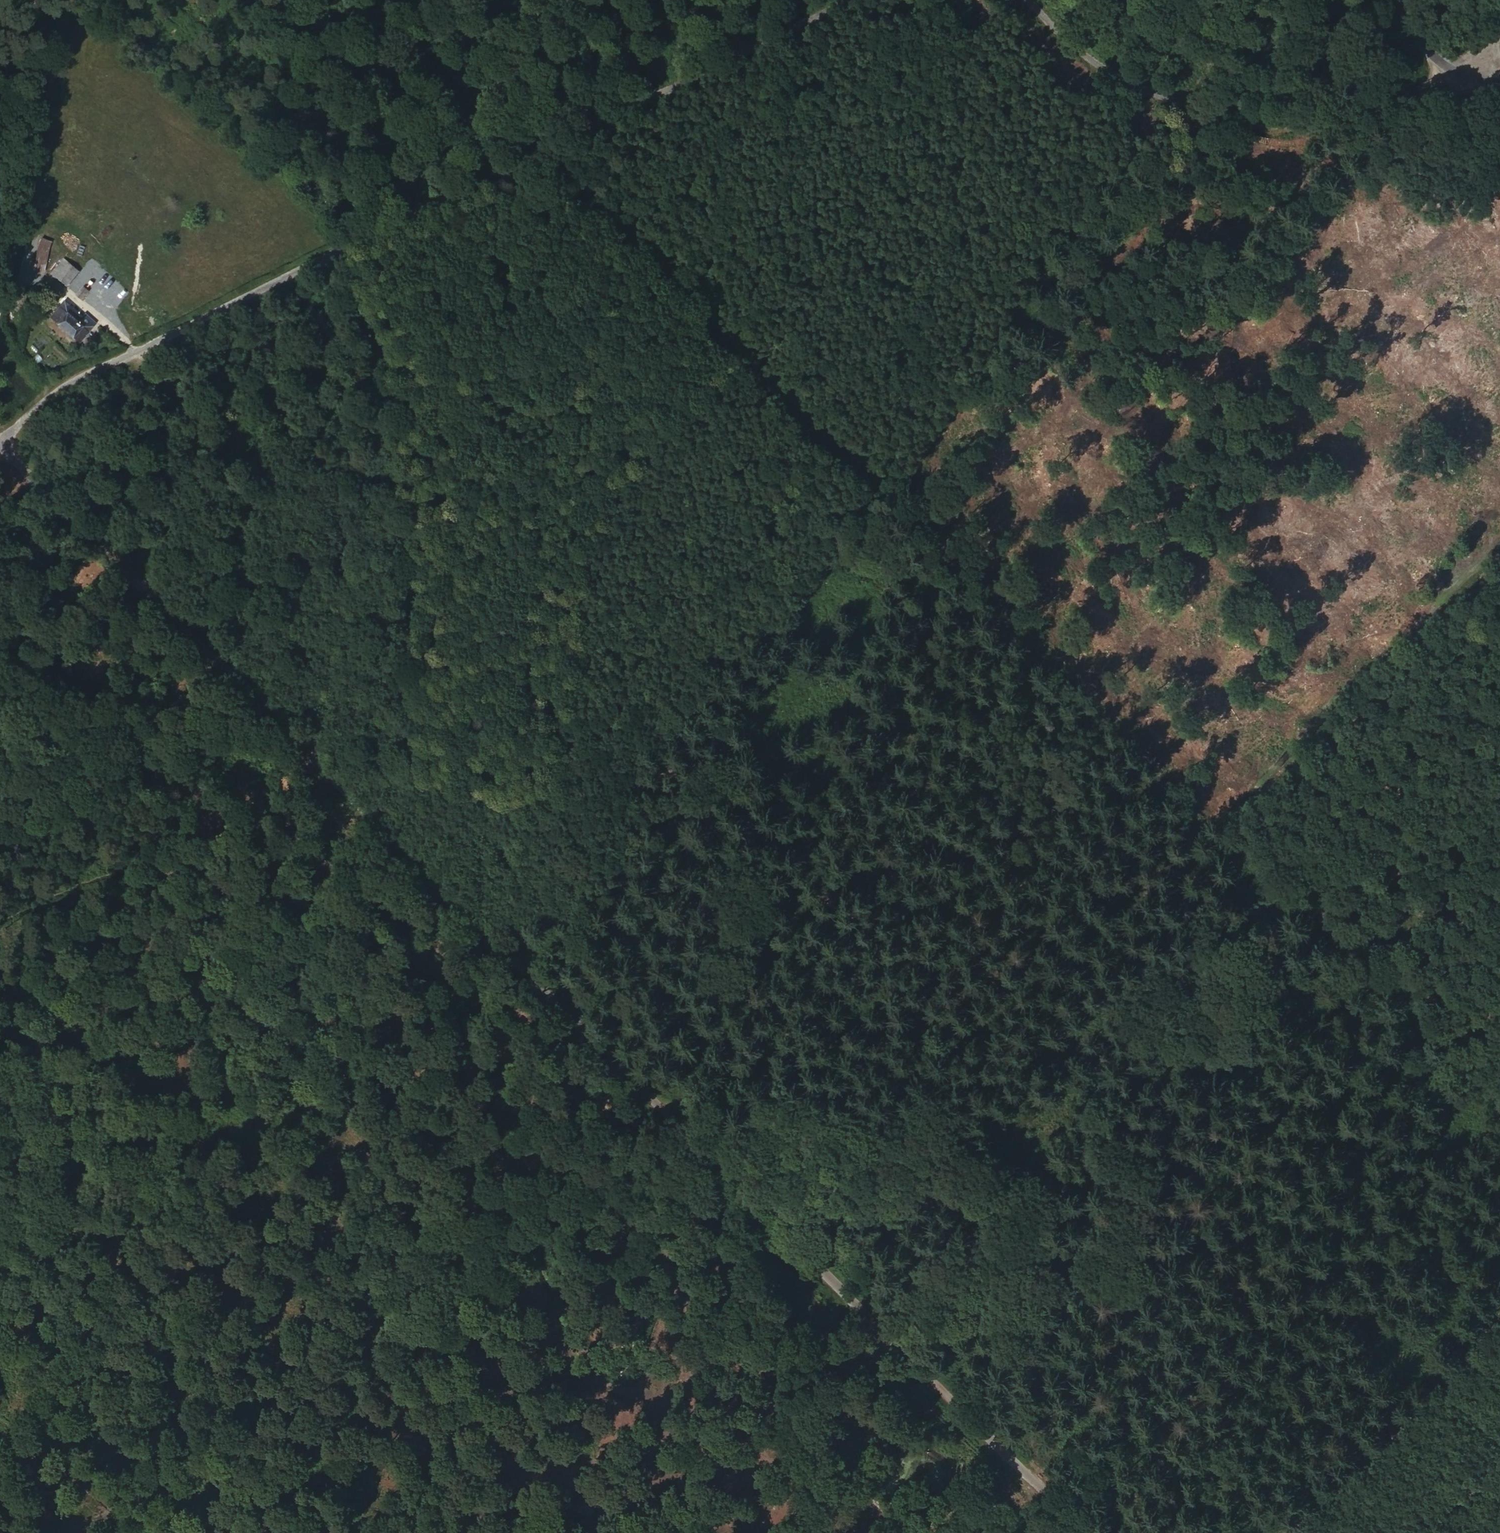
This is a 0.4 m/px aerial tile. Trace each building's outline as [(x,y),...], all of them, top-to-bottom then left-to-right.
[(38,238),(35,270),(47,271),(50,239),(38,238)] [(64,256),(51,271),(66,284),(79,269),(64,256)] [(89,291),(83,286),(76,294),(81,299),(89,291)] [(66,302),(49,318),(69,339),(86,322),(66,302)]
